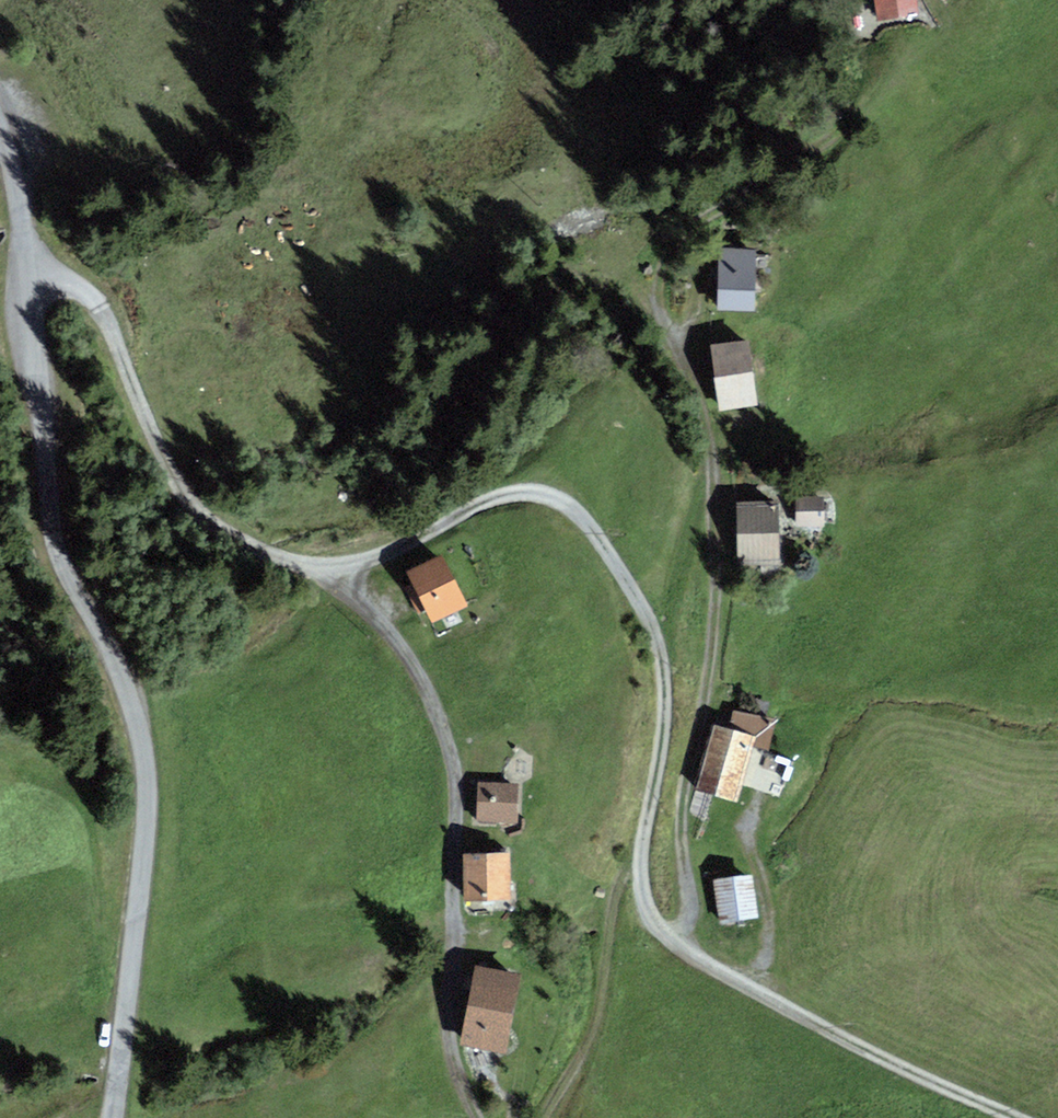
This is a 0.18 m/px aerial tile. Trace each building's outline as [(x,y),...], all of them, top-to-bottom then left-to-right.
[(879,22),(919,15),(917,0),(875,0),(879,22)] [(755,249),(719,249),(718,312),(754,312),(755,249)] [(748,341),(711,346),(719,410),(757,405),(748,341)] [(823,495),(797,496),(798,530),(824,530),(823,495)] [(775,505),(738,506),(739,555),(777,554),(775,505)] [(439,556),(407,572),(432,622),(464,606),(439,556)] [(756,741),(713,729),(697,786),(740,798),(756,741)] [(519,784),(479,782),(476,821),(516,824),(519,784)] [(510,854),(464,855),(465,903),(511,902),(510,854)] [(751,875),(716,880),(722,924),(758,919),(751,875)] [(520,976),(476,968),(462,1043),(505,1052),(520,976)]
